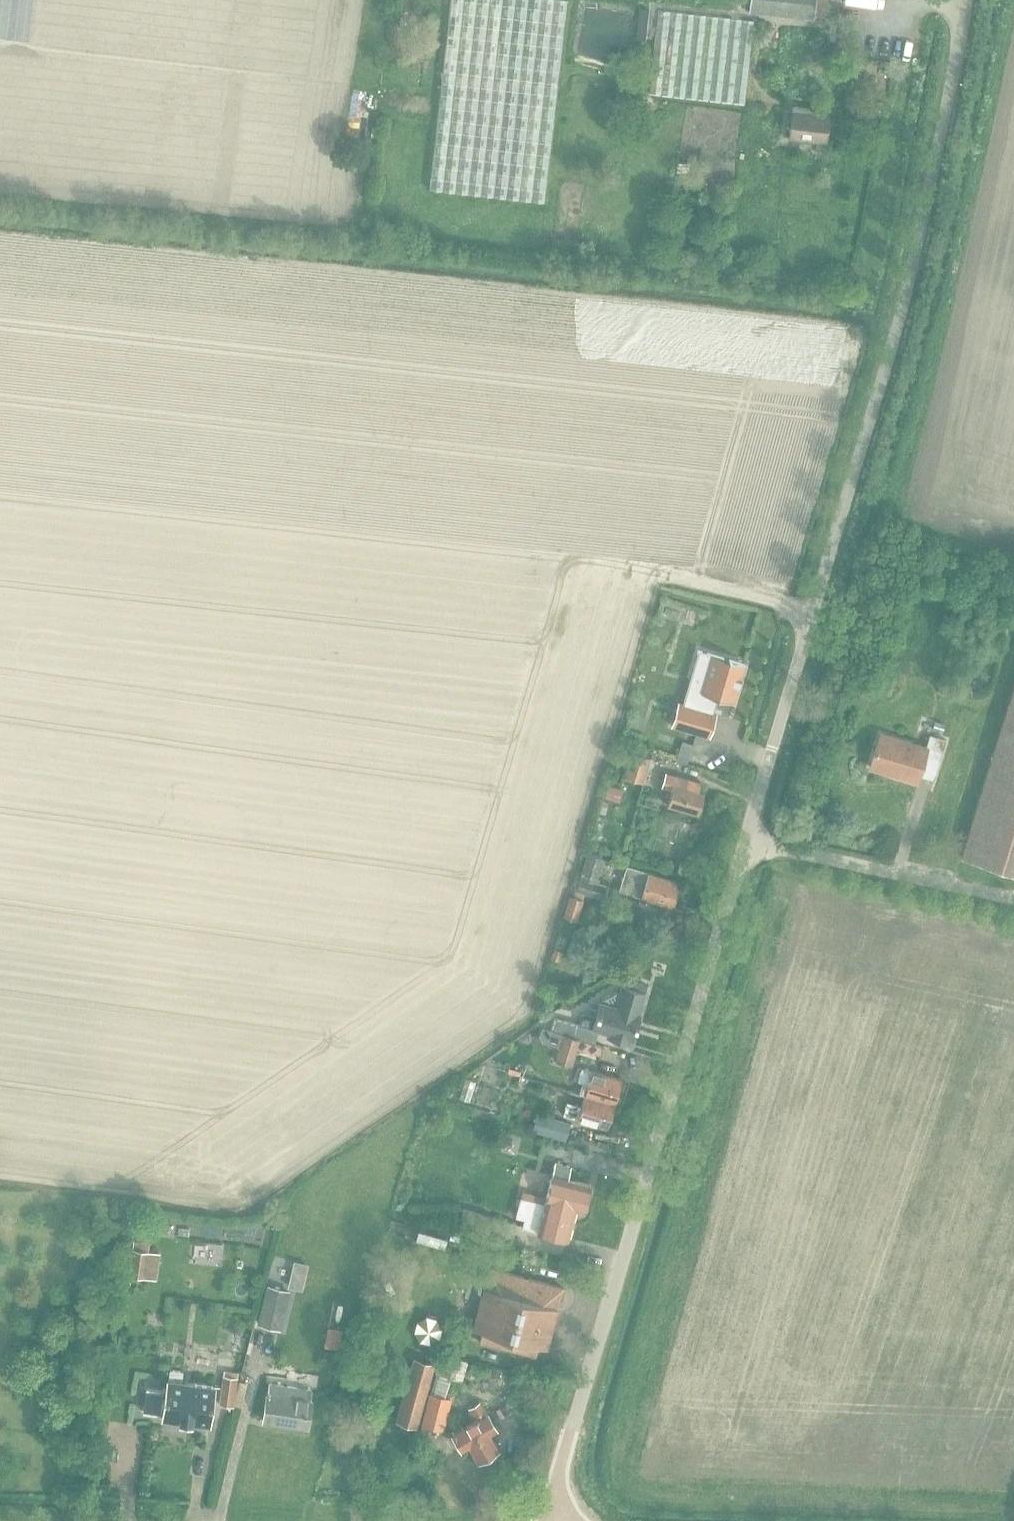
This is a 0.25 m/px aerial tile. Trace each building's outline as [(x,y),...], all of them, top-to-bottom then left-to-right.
[(544,202),(567,0),(451,0),(430,189),(544,202)] [(813,19),(815,0),(751,0),(749,12),(813,19)] [(649,93),(745,103),(754,20),(658,10),(649,93)] [(825,53),(836,54),(839,30),(827,29),(825,53)] [(788,138),(826,143),(829,116),(817,114),(818,108),(792,105),(788,138)] [(561,223),(560,233),(578,234),(579,224),(561,223)] [(675,712),(672,725),(709,736),(716,713),(706,710),(711,695),(734,702),(745,663),(699,650),(687,688),(703,692),(698,708),(678,702),(675,712)] [(1013,873),(1013,684),(961,857),(1013,873)] [(880,734),(870,767),(917,781),(918,776),(934,780),(946,740),(930,735),(887,722),(884,735),(880,734)] [(682,741),(676,760),(687,763),(692,744),(682,741)] [(623,776),(643,782),(650,757),(630,752),(623,776)] [(667,804),(698,813),(704,792),(698,790),(701,782),(666,772),(662,786),(672,788),(667,804)] [(608,786),(605,796),(616,799),(619,789),(608,786)] [(584,892),(604,898),(608,885),(596,882),(603,858),(587,854),(574,898),(570,896),(564,916),(576,919),(584,892)] [(619,889),(671,906),(678,881),(626,865),(619,889)] [(582,1013),(579,1024),(608,1033),(607,1037),(630,1043),(631,1040),(633,1040),(641,1013),(639,1013),(647,985),(633,981),(632,988),(622,985),(619,992),(617,991),(618,991),(617,990),(601,999),(602,1000),(603,999),(602,1002),(600,1002),(596,1017),(582,1013)] [(555,1060),(573,1065),(580,1039),(563,1034),(555,1060)] [(584,1094),(614,1103),(621,1079),(577,1066),(573,1079),(588,1083),(584,1094)] [(607,1127),(614,1103),(584,1094),(581,1106),(567,1101),(563,1114),(607,1127)] [(534,1126),(567,1136),(571,1122),(538,1113),(534,1126)] [(570,1165),(555,1161),(544,1203),(529,1199),(522,1226),(567,1238),(575,1206),(582,1208),(589,1183),(567,1177),(570,1165)] [(471,1235),(511,1246),(517,1223),(458,1206),(454,1218),(474,1224),(471,1235)] [(224,1241),(226,1225),(199,1223),(198,1239),(224,1241)] [(161,1252),(149,1250),(151,1242),(134,1240),(133,1249),(132,1248),(128,1275),(157,1279),(161,1252)] [(538,1345),(547,1347),(563,1286),(489,1267),(473,1328),(482,1330),(480,1340),(536,1355),(538,1345)] [(258,1324),(281,1330),(291,1289),(267,1284),(258,1324)] [(325,1346),(339,1349),(343,1330),(328,1326),(325,1346)] [(435,1372),(449,1377),(456,1357),(442,1352),(435,1372)] [(163,1414),(162,1418),(208,1424),(213,1386),(181,1381),(182,1371),(170,1369),(168,1380),(168,1379),(166,1390),(146,1388),(143,1411),(163,1414)] [(277,1369),(276,1377),(296,1377),(297,1369),(277,1369)] [(219,1404),(234,1406),(239,1371),(223,1370),(219,1404)] [(311,1399),(312,1389),(269,1383),(268,1393),(267,1393),(263,1420),(307,1426),(311,1399)] [(421,1424),(445,1430),(452,1398),(429,1392),(421,1424)] [(487,1413),(486,1413),(480,1401),(469,1408),(476,1419),(453,1433),(462,1448),(469,1444),(478,1460),(498,1447),(489,1432),(496,1428),(487,1413)]
